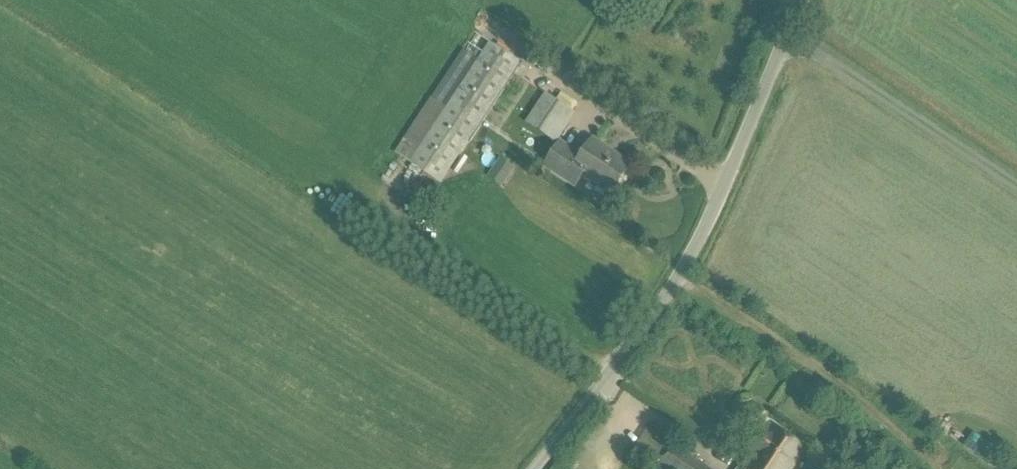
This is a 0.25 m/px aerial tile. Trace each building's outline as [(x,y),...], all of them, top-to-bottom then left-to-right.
[(444,115),(413,164),(428,175),(443,185),(482,127),(523,63),(492,43),(444,115)] [(547,94),(528,123),(559,145),(578,115),(563,104),(547,94)] [(561,143),(546,167),(576,187),(582,177),(613,196),(616,191),(631,168),(632,165),(593,140),(583,156),(561,143)] [(500,161),(489,177),(503,186),(513,170),(500,161)] [(408,168),(405,174),(427,186),(430,180),(408,168)] [(637,447),(670,468),(708,468),(648,429),(637,447)] [(751,468),(793,468),(807,448),(777,429),(772,436),(765,431),(756,445),(763,450),(751,468)]
